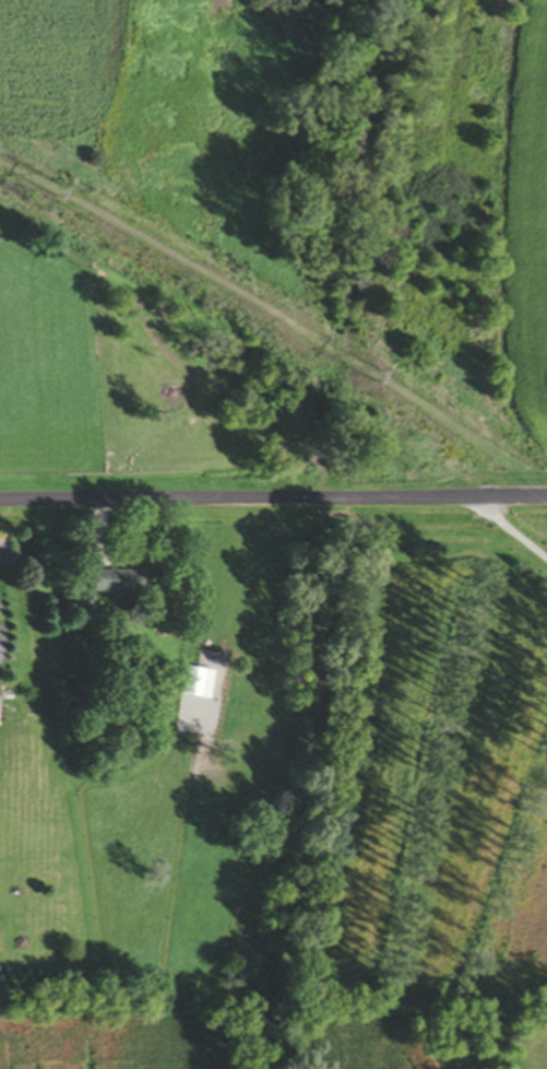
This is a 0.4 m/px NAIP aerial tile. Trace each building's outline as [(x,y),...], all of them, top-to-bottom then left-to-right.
[(141,573),(92,573),(92,594),(141,594),(141,573)]
